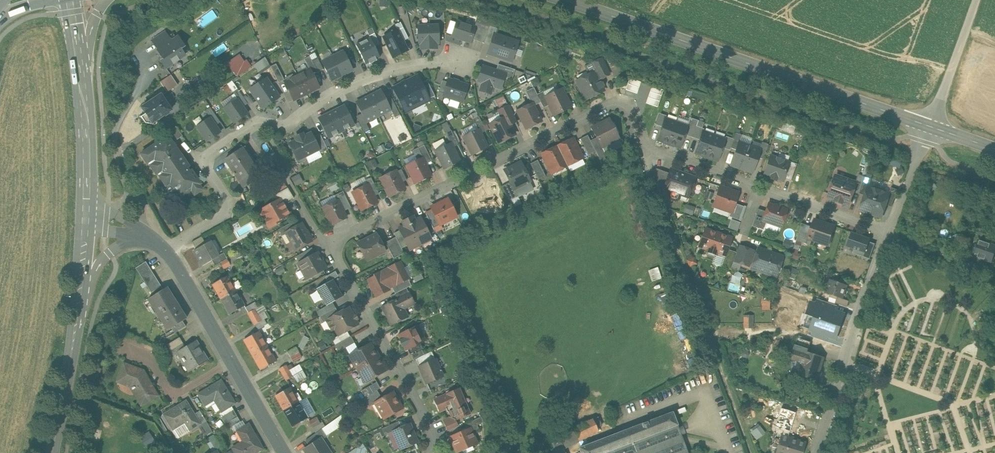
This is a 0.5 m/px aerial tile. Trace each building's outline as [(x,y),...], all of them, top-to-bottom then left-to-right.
[(475,27),(457,21),(452,36),(471,42),(472,39),(476,27),(475,27)] [(408,38),(401,22),(395,25),(398,30),(403,41),(408,38)] [(489,26),(477,22),(475,27),(476,27),(472,39),(484,43),(489,26)] [(439,24),(417,25),(418,44),(420,44),(420,49),(438,49),(438,45),(440,44),(439,24)] [(371,37),(356,44),(366,64),(380,57),(375,47),(380,44),(372,28),(367,31),(371,37)] [(166,30),(151,40),(163,58),(160,60),(166,70),(187,56),(182,48),(185,46),(178,35),(172,39),(166,30)] [(398,30),(383,37),(393,57),(408,50),(403,41),(398,30)] [(495,32),(488,54),(513,62),(520,40),(495,32)] [(343,49),(332,55),(342,76),(353,71),(343,49)] [(226,61),(236,76),(250,66),(240,52),(226,61)] [(332,55),(321,60),(331,82),(342,76),(332,55)] [(260,72),(270,66),(264,56),(254,62),(260,72)] [(318,72),(310,56),(304,59),(310,69),(313,74),(318,72)] [(601,58),(593,62),(593,63),(601,79),(609,74),(601,58)] [(593,63),(586,66),(586,67),(590,74),(577,81),(586,99),(604,90),(602,88),(603,87),(604,85),(603,82),(601,82),(600,82),(598,80),(601,79),(593,63)] [(284,79),(276,64),(271,66),(279,82),(284,79)] [(515,69),(498,64),(496,70),(506,73),(505,76),(512,79),(515,69)] [(496,70),(483,66),(478,81),(483,83),(480,90),(491,94),(493,86),(501,88),(505,76),(506,73),(496,70)] [(310,69),(298,75),(306,93),(319,87),(313,74),(310,69)] [(171,75),(160,82),(167,92),(177,85),(171,75)] [(306,93),(298,75),(285,81),(294,99),(306,93)] [(537,75),(530,77),(532,85),(539,83),(537,75)] [(418,76),(393,88),(405,111),(430,99),(421,82),(418,76)] [(267,77),(249,90),(262,109),(281,96),(267,77)] [(637,92),(641,81),(629,77),(625,88),(637,92)] [(467,85),(449,79),(448,82),(444,95),(462,101),(467,85)] [(435,96),(427,80),(421,82),(430,99),(435,96)] [(443,80),(437,97),(443,99),(444,95),(448,82),(443,80)] [(658,106),(663,88),(652,85),(646,102),(658,106)] [(534,87),(526,91),(532,103),(533,103),(534,105),(541,102),(537,94),(534,87)] [(546,97),(545,97),(549,105),(554,114),(571,106),(562,89),(546,97)] [(368,96),(378,116),(391,109),(381,90),(373,95),(372,93),(368,96)] [(546,97),(543,91),(537,94),(541,102),(544,107),(549,105),(545,97),(546,97)] [(161,94),(142,107),(146,113),(142,116),(141,117),(145,123),(148,123),(148,124),(155,125),(156,120),(171,110),(161,94)] [(356,103),(366,122),(378,116),(368,96),(364,98),(365,99),(356,103)] [(501,109),(508,105),(503,96),(496,99),(501,109)] [(224,108),(235,123),(248,114),(238,99),(224,108)] [(532,103),(518,110),(526,128),(541,121),(534,105),(533,103),(532,103)] [(345,104),(332,111),(342,132),(355,126),(345,104)] [(498,110),(502,119),(506,117),(510,124),(516,121),(508,105),(501,109),(498,110)] [(486,116),(490,124),(502,119),(498,110),(486,116)] [(332,111),(318,117),(328,139),(342,132),(332,111)] [(666,115),(658,113),(654,124),(662,127),(665,118),(665,119),(666,115)] [(478,129),(479,128),(481,133),(486,130),(479,116),(473,119),(478,129)] [(210,117),(196,126),(207,141),(221,133),(210,117)] [(502,119),(490,124),(499,142),(515,134),(510,124),(506,117),(502,119)] [(690,117),(687,126),(688,126),(685,134),(692,137),(696,126),(698,120),(690,117)] [(609,118),(592,127),(597,137),(602,147),(619,138),(609,118)] [(665,119),(665,118),(662,127),(658,139),(669,143),(676,122),(665,119)] [(447,122),(440,125),(443,127),(445,133),(451,130),(447,122)] [(676,122),(669,143),(680,147),(685,134),(688,126),(687,126),(676,122)] [(473,123),(460,130),(462,135),(476,127),(473,123)] [(176,126),(166,133),(168,136),(168,135),(173,142),(183,136),(176,126)] [(696,126),(692,137),(700,140),(703,131),(703,132),(704,128),(696,126)] [(478,129),(463,136),(473,155),(488,147),(481,133),(479,128),(478,129)] [(458,144),(451,130),(445,133),(450,142),(451,142),(453,147),(458,144)] [(703,132),(703,131),(700,140),(695,152),(707,156),(714,135),(703,132)] [(303,134),(295,137),(296,140),(290,143),(296,156),(295,159),(297,163),(300,164),(306,161),(307,159),(305,156),(319,150),(319,149),(313,137),(311,133),(304,136),(303,134)] [(320,133),(313,137),(319,149),(319,150),(320,153),(328,149),(320,133)] [(734,139),(731,148),(737,150),(739,142),(740,142),(742,135),(736,133),(734,139)] [(173,142),(168,135),(168,136),(141,154),(148,163),(149,163),(157,174),(158,173),(166,185),(170,183),(180,197),(191,190),(195,194),(202,189),(199,184),(201,183),(191,169),(189,171),(187,168),(189,167),(173,142)] [(588,135),(581,138),(589,154),(596,151),(591,140),(588,135)] [(725,139),(714,135),(707,156),(718,160),(723,147),(725,139)] [(734,139),(726,136),(725,139),(723,147),(730,150),(731,148),(734,139)] [(597,137),(591,140),(596,151),(599,156),(605,153),(602,147),(597,137)] [(573,139),(558,146),(567,165),(582,158),(573,139)] [(450,142),(435,150),(445,169),(460,161),(453,147),(451,142),(450,142)] [(740,142),(739,142),(737,150),(731,165),(742,168),(750,146),(740,142)] [(762,142),(760,149),(758,157),(763,159),(768,144),(762,142)] [(424,145),(413,150),(417,160),(423,157),(426,164),(432,161),(424,145)] [(558,146),(543,153),(552,172),(567,165),(558,146)] [(750,146),(742,168),(752,172),(758,157),(760,149),(750,146)] [(258,162),(254,166),(242,148),(225,159),(234,173),(233,173),(235,175),(235,174),(244,187),(265,173),(263,171),(258,162)] [(789,162),(771,155),(764,174),(771,177),(770,178),(776,180),(777,179),(783,181),(784,178),(790,162),(789,162)] [(417,160),(406,165),(415,183),(431,175),(426,164),(423,157),(417,160)] [(375,159),(367,163),(370,169),(378,166),(375,159)] [(546,176),(538,160),(531,163),(539,179),(546,176)] [(790,162),(784,178),(792,181),(798,164),(790,161),(789,162),(790,162)] [(281,162),(263,171),(265,173),(270,181),(286,173),(281,162)] [(533,188),(521,162),(505,170),(511,182),(514,189),(515,189),(518,196),(533,188)] [(670,173),(656,168),(653,170),(659,186),(664,188),(670,173)] [(407,179),(402,169),(396,172),(402,182),(407,179)] [(695,177),(674,170),(672,174),(670,173),(664,188),(671,191),(670,195),(671,198),(675,200),(678,198),(680,193),(688,196),(695,177)] [(393,172),(390,171),(385,174),(384,177),(381,178),(390,196),(405,188),(402,182),(396,172),(396,171),(393,172)] [(859,174),(856,182),(857,183),(854,191),(860,193),(866,176),(859,174)] [(856,182),(836,175),(835,180),(834,180),(831,188),(832,188),(829,196),(836,199),(836,201),(843,203),(843,201),(850,204),(854,191),(857,183),(856,182)] [(866,176),(860,193),(866,195),(869,186),(872,178),(866,176)] [(379,193),(371,177),(365,180),(368,184),(374,196),(379,193)] [(335,178),(327,182),(331,192),(339,188),(335,178)] [(511,182),(502,186),(509,200),(518,196),(515,189),(514,189),(511,182)] [(362,185),(357,187),(356,190),(353,192),(362,209),(377,202),(374,196),(368,184),(365,186),(362,185)] [(705,193),(707,186),(700,184),(698,191),(705,193)] [(738,193),(720,186),(714,205),(731,212),(734,203),(738,193)] [(869,186),(866,195),(861,210),(871,213),(879,190),(869,186)] [(288,187),(274,195),(277,200),(281,198),(284,204),(294,198),(288,187)] [(892,187),(890,193),(886,204),(892,207),(898,190),(892,187)] [(890,193),(879,190),(871,213),(882,217),(886,204),(890,193)] [(343,191),(335,195),(337,200),(338,200),(343,211),(351,207),(343,191)] [(277,200),(260,210),(265,220),(271,217),(275,225),(283,220),(282,218),(290,214),(284,204),(281,198),(277,200)] [(448,198),(431,207),(433,210),(440,225),(457,216),(448,198)] [(337,200),(323,207),(332,225),(346,217),(343,211),(338,200),(337,200)] [(744,206),(734,203),(731,212),(729,216),(739,219),(744,206)] [(787,210),(769,203),(766,211),(762,221),(766,222),(767,222),(781,227),(787,210)] [(695,207),(686,204),(683,211),(692,214),(695,207)] [(758,209),(752,225),(763,229),(765,223),(766,222),(762,221),(766,211),(758,209)] [(440,225),(433,210),(426,214),(427,216),(433,228),(434,228),(440,225)] [(421,217),(416,219),(415,219),(413,215),(408,218),(420,243),(431,237),(430,234),(422,219),(421,217)] [(433,228),(427,216),(422,219),(430,234),(435,231),(434,228),(433,228)] [(420,243),(408,218),(402,221),(404,224),(403,226),(399,228),(407,245),(409,249),(420,243)] [(834,226),(815,219),(814,222),(815,224),(814,227),(812,227),(808,238),(813,240),(821,243),(822,240),(828,242),(832,240),(833,236),(831,232),(834,226)] [(246,224),(241,227),(237,220),(230,225),(239,239),(250,232),(246,224)] [(291,222),(279,229),(282,235),(286,233),(286,232),(294,228),(291,222)] [(737,224),(731,222),(729,229),(735,231),(737,224)] [(294,228),(286,232),(286,233),(296,250),(311,241),(302,223),(294,228)] [(812,227),(802,223),(796,240),(811,245),(813,240),(808,238),(812,227)] [(731,238),(705,229),(700,246),(708,249),(707,251),(716,254),(717,252),(725,255),(727,249),(731,238)] [(407,245),(400,230),(394,233),(396,236),(402,248),(407,245)] [(871,238),(852,232),(847,246),(866,253),(871,238)] [(376,234),(358,243),(367,260),(385,251),(376,234)] [(202,236),(192,241),(196,249),(206,243),(202,236)] [(396,236),(385,242),(394,258),(404,253),(402,248),(396,236)] [(792,244),(787,239),(782,243),(787,248),(792,244)] [(980,240),(977,247),(976,247),(973,255),(991,261),(994,251),(994,245),(980,240)] [(196,249),(194,250),(203,265),(212,260),(218,256),(210,241),(196,249)] [(253,245),(247,249),(250,254),(256,251),(253,245)] [(312,247),(296,256),(300,262),(315,253),(312,247)] [(754,253),(738,247),(737,252),(734,261),(750,266),(754,253)] [(737,252),(727,249),(725,255),(721,265),(731,268),(734,261),(737,252)] [(782,257),(758,249),(752,267),(776,275),(782,257)] [(240,251),(227,258),(231,264),(243,257),(241,252),(240,251)] [(224,252),(218,256),(212,260),(215,265),(220,263),(227,258),(224,252)] [(300,262),(298,263),(307,279),(327,268),(318,252),(315,253),(300,262)] [(227,258),(220,263),(223,268),(231,264),(227,258)] [(162,286),(146,261),(136,268),(152,293),(162,286)] [(400,262),(374,275),(374,276),(368,279),(371,284),(369,285),(372,290),(373,289),(376,296),(389,289),(392,288),(392,286),(408,278),(400,262)] [(799,270),(791,267),(788,275),(795,278),(799,270)] [(227,275),(213,284),(221,299),(236,290),(227,275)] [(408,278),(392,286),(392,288),(395,293),(406,288),(411,285),(408,278)] [(333,279),(317,288),(327,306),(333,302),(343,296),(333,279)] [(848,286),(832,280),(827,293),(843,299),(848,286)] [(186,319),(167,287),(148,299),(157,311),(154,313),(158,318),(160,317),(168,330),(172,328),(183,321),(186,319)] [(395,293),(390,296),(393,301),(409,293),(406,288),(395,293)] [(236,290),(221,299),(230,314),(244,305),(236,290)] [(393,301),(382,307),(391,324),(407,316),(403,307),(414,302),(409,293),(393,301)] [(327,306),(324,307),(327,312),(336,307),(333,302),(327,306)] [(324,307),(317,311),(320,316),(327,312),(324,307)] [(327,312),(320,316),(323,322),(329,319),(329,318),(339,313),(336,307),(327,312)] [(339,313),(329,318),(329,319),(338,335),(359,324),(349,307),(339,313)] [(829,307),(792,324),(795,331),(832,315),(829,307)] [(255,309),(248,312),(251,318),(258,315),(255,309)] [(263,312),(258,315),(261,321),(264,319),(266,318),(263,312)] [(744,326),(753,326),(752,313),(743,314),(744,326)] [(251,318),(255,324),(261,321),(258,315),(251,318)] [(261,321),(255,324),(257,329),(267,324),(264,319),(261,321)] [(183,321),(172,328),(175,333),(186,326),(183,321)] [(418,325),(398,334),(401,340),(400,340),(403,347),(404,347),(406,351),(419,344),(426,341),(418,325)] [(259,331),(244,339),(253,354),(267,346),(259,331)] [(297,345),(303,348),(309,337),(304,334),(297,345)] [(351,336),(335,344),(339,351),(355,342),(351,336)] [(180,337),(167,345),(171,351),(183,343),(180,337)] [(195,341),(178,352),(183,359),(181,359),(183,362),(184,362),(190,371),(207,360),(195,341)] [(370,344),(350,355),(358,368),(378,357),(370,344)] [(419,344),(408,349),(414,360),(416,359),(424,355),(419,344)] [(267,346),(253,354),(261,369),(276,361),(267,346)] [(296,347),(287,351),(290,357),(299,352),(296,347)] [(424,355),(416,359),(420,366),(435,359),(431,351),(424,355)] [(824,358),(807,353),(807,354),(795,351),(792,359),(804,363),(801,374),(817,379),(824,358)] [(299,352),(291,357),(293,362),(302,357),(299,352)] [(378,357),(358,368),(365,381),(385,370),(378,357)] [(435,359),(420,366),(427,383),(443,376),(435,359)] [(143,371),(124,364),(118,381),(131,386),(132,388),(132,389),(133,389),(142,404),(157,396),(143,371)] [(300,364),(289,370),(293,376),(294,375),(303,370),(300,364)] [(286,365),(280,368),(283,374),(289,370),(286,365)] [(289,370),(283,374),(286,380),(293,376),(289,370)] [(303,370),(294,375),(298,382),(307,377),(303,370)] [(236,403),(221,379),(197,394),(204,406),(205,405),(203,402),(212,397),(221,412),(236,403)] [(377,382),(361,390),(366,398),(377,390),(380,388),(377,382)] [(290,387),(276,395),(284,410),(299,402),(290,387)] [(460,388),(439,397),(436,396),(435,399),(434,399),(434,400),(433,403),(436,404),(440,412),(447,409),(452,411),(451,413),(450,414),(451,416),(453,417),(456,416),(458,419),(471,414),(460,388)] [(366,398),(365,399),(369,406),(375,403),(375,402),(382,398),(377,390),(366,398)] [(382,398),(375,402),(375,403),(384,418),(402,408),(393,392),(382,398)] [(186,401),(164,414),(173,429),(186,421),(191,429),(199,424),(193,414),(194,414),(186,401)] [(284,410),(292,425),(307,417),(299,402),(284,410)] [(342,404),(335,409),(339,413),(345,409),(342,404)] [(796,412),(781,408),(775,427),(784,430),(789,432),(790,432),(796,412)] [(233,409),(221,416),(225,424),(227,423),(237,415),(233,409)] [(194,414),(193,414),(199,424),(199,425),(201,424),(206,420),(200,410),(194,414)] [(580,448),(582,452),(688,452),(673,412),(627,430),(580,448)] [(490,413),(481,417),(484,422),(492,419),(490,413)] [(237,417),(227,423),(230,428),(240,422),(237,417)] [(318,417),(310,422),(313,427),(321,423),(318,417)] [(449,417),(443,420),(448,431),(458,427),(456,421),(449,417)] [(481,417),(465,424),(467,429),(470,428),(472,431),(479,428),(477,425),(484,422),(481,417)] [(329,418),(323,422),(325,426),(330,423),(332,422),(329,418)] [(573,428),(574,430),(579,440),(599,431),(593,419),(573,428)] [(212,431),(206,420),(201,424),(207,434),(212,431)] [(399,421),(382,428),(385,435),(394,431),(393,431),(401,427),(399,421)] [(321,423),(313,427),(316,433),(322,429),(325,426),(323,422),(321,423)] [(325,426),(322,429),(326,434),(333,429),(330,423),(325,426)] [(249,424),(237,431),(243,441),(232,448),(233,449),(235,452),(255,452),(263,449),(249,424)] [(401,427),(393,431),(394,431),(401,449),(418,442),(410,424),(401,427)] [(467,429),(450,437),(457,452),(477,443),(472,431),(470,428),(467,429)] [(573,428),(565,431),(571,446),(578,442),(574,430),(573,428)] [(316,433),(306,440),(309,445),(321,438),(326,435),(326,434),(322,429),(316,433)] [(788,437),(789,432),(784,430),(783,435),(782,435),(776,452),(802,452),(806,442),(788,437)] [(321,438),(309,445),(304,449),(307,452),(330,452),(321,438)] [(358,447),(356,452),(365,452),(366,450),(367,450),(367,449),(363,444),(358,447)]
